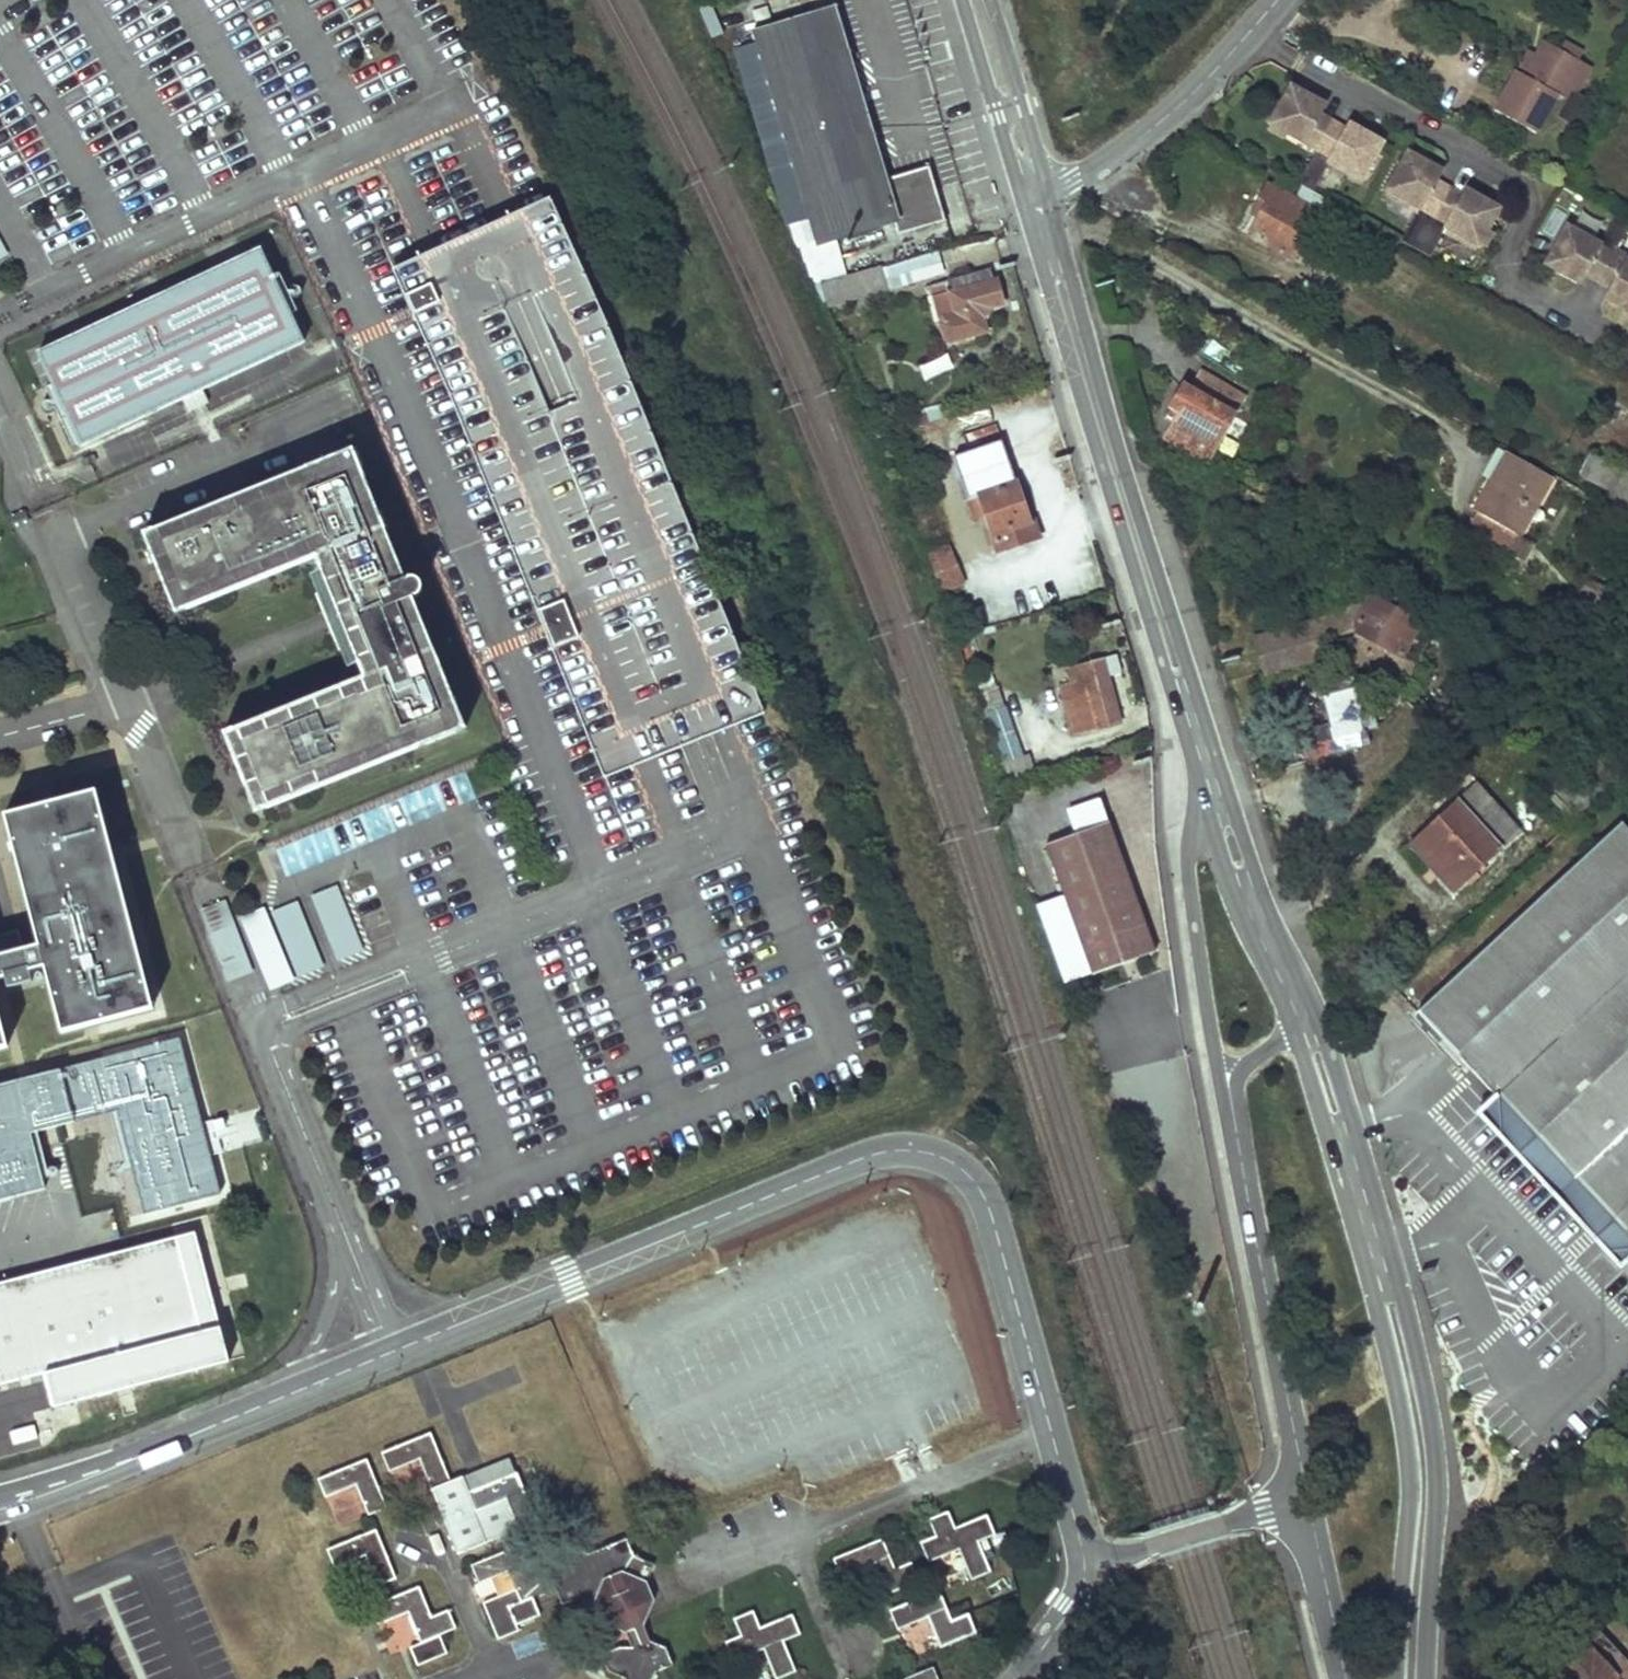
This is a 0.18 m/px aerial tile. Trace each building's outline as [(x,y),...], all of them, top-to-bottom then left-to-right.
[(711,37),(723,33),(712,6),(701,10),(711,37)] [(886,180),(833,9),(752,34),(756,47),(735,53),(788,226),(810,220),(817,245),(897,222),(899,231),(942,218),(928,169),(886,180)] [(1561,46),(1547,38),(1540,51),(1532,65),(1537,68),(1532,77),(1520,69),(1498,106),(1539,130),(1560,93),(1565,95),(1571,84),(1585,60),(1579,57),(1561,46)] [(1584,49),(1565,39),(1561,46),(1579,57),(1584,49)] [(1540,51),(1532,47),(1520,69),(1532,77),(1537,68),(1532,65),(1540,51)] [(1593,65),(1585,60),(1571,84),(1579,89),(1593,65)] [(1324,105),(1291,86),(1270,124),(1316,150),(1298,184),(1301,185),(1313,192),(1329,163),(1361,181),(1382,143),(1349,124),(1344,134),(1331,127),(1334,122),(1319,114),(1324,105)] [(1441,171),(1408,153),(1387,191),(1419,208),(1401,242),(1430,258),(1446,229),(1478,247),(1499,209),(1466,190),(1460,200),(1448,193),(1450,189),(1436,181),(1441,171)] [(1313,192),(1301,185),(1293,198),(1269,185),(1257,206),(1263,210),(1249,236),(1294,258),(1296,253),(1306,258),(1315,241),(1305,236),(1317,212),(1324,215),(1331,202),(1313,192)] [(608,331),(548,200),(392,270),(472,452),(604,778),(762,714),(608,331)] [(1616,214),(1599,244),(1567,226),(1545,265),(1579,283),(1583,274),(1611,289),(1605,298),(1627,311),(1627,261),(1627,260),(1627,220),(1616,214)] [(10,262),(0,242),(0,267),(10,262)] [(304,342),(261,250),(37,354),(80,447),(304,342)] [(881,270),(880,267),(821,284),(827,306),(944,272),(938,252),(881,270)] [(996,279),(993,280),(990,268),(930,286),(945,340),(952,342),(987,332),(983,316),(986,313),(986,308),(1003,304),(996,279)] [(1211,343),(1204,356),(1235,371),(1241,358),(1211,343)] [(1179,412),(1165,437),(1205,460),(1242,396),(1201,371),(1192,389),(1183,384),(1174,395),(1171,407),(1179,412)] [(1501,484),(1518,456),(1508,451),(1492,479),(1501,484)] [(1627,518),(1627,470),(1593,453),(1584,476),(1614,494),(1607,506),(1627,518)] [(384,534),(351,454),(304,473),(306,478),(153,539),(151,534),(141,538),(152,567),(158,564),(167,588),(168,605),(173,620),(184,615),(182,611),(311,559),(313,564),(329,603),(326,604),(325,604),(325,605),(324,606),(324,607),(324,608),(324,609),(336,640),(337,641),(338,642),(339,642),(340,643),(341,643),(342,642),(344,641),(360,681),(362,686),(233,738),(231,733),(221,737),(227,752),(238,765),(247,788),(242,790),(253,819),(264,815),(262,810),(414,749),(416,753),(464,734),(432,654),(427,656),(407,605),(411,603),(413,602),(415,602),(415,601),(417,600),(418,599),(419,597),(419,596),(420,595),(420,593),(420,592),(419,590),(419,589),(418,588),(417,587),(416,586),(415,585),(413,584),(412,583),(410,583),(408,583),(406,584),(404,585),(399,587),(379,536),(384,534)] [(1492,479),(1474,509),(1478,511),(1513,532),(1518,535),(1553,477),(1518,456),(1501,484),(1492,479)] [(980,495),(999,551),(1040,538),(1034,519),(1030,521),(1009,460),(962,474),(969,497),(980,495)] [(304,473),(151,534),(153,539),(306,478),(304,473)] [(1513,532),(1478,511),(1470,526),(1505,546),(1513,532)] [(404,585),(384,534),(379,536),(399,587),(404,585)] [(931,556),(946,588),(962,581),(949,549),(931,556)] [(311,559),(182,611),(184,615),(313,564),(311,559)] [(158,564),(152,567),(168,605),(167,588),(158,564)] [(1324,620),(1254,644),(1265,678),(1335,654),(1356,647),(1379,658),(1395,665),(1401,654),(1416,662),(1431,630),(1417,624),(1419,621),(1366,597),(1360,609),(1351,604),(1322,614),(1324,620)] [(432,654),(411,603),(407,605),(427,656),(432,654)] [(1416,662),(1401,654),(1395,665),(1410,672),(1416,662)] [(1081,666),(1099,729),(1120,722),(1104,659),(1081,666)] [(1099,729),(1081,666),(1069,669),(1096,753),(1125,744),(1120,722),(1099,729)] [(360,681),(231,733),(233,738),(362,686),(360,681)] [(1339,757),(1370,749),(1353,691),(1322,700),(1339,757)] [(1010,778),(1030,771),(1007,707),(987,714),(1010,778)] [(414,749),(262,810),(264,815),(416,753),(414,749)] [(227,752),(242,790),(247,788),(238,765),(227,752)] [(1409,843),(1452,892),(1519,831),(1476,782),(1409,843)] [(95,791),(3,815),(38,945),(23,949),(21,942),(0,947),(0,979),(5,978),(7,988),(32,981),(29,972),(43,968),(61,1033),(153,1009),(95,791)] [(420,798),(275,841),(283,868),(428,825),(420,798)] [(1117,825),(1111,807),(1079,818),(1086,836),(1117,825)] [(1616,823),(1412,1011),(1452,1055),(1463,1066),(1493,1098),(1627,973),(1627,835),(1616,823)] [(1166,959),(1119,829),(1056,852),(1076,904),(1104,982),(1166,959)] [(316,895),(333,963),(360,956),(343,889),(316,895)] [(227,984),(254,975),(227,901),(200,910),(227,984)] [(242,922),(269,993),(325,971),(298,901),(242,922)] [(1104,982),(1076,904),(1048,914),(1076,992),(1104,982)] [(1627,1245),(1627,973),(1493,1098),(1539,1148),(1627,1245)] [(220,1194),(179,1038),(57,1070),(71,1124),(115,1112),(143,1214),(220,1194)] [(57,1070),(0,1084),(0,1247),(94,1223),(57,1070)] [(1622,1264),(1627,1258),(1627,1245),(1539,1148),(1526,1160),(1593,1233),(1622,1264)] [(0,1283),(0,1385),(197,1334),(172,1239),(0,1283)] [(432,1489),(449,1481),(429,1435),(380,1456),(387,1473),(419,1459),(432,1489)] [(366,1461),(317,1481),(323,1498),(358,1484),(370,1513),(385,1507),(366,1461)] [(931,1537),(917,1543),(924,1559),(942,1551),(957,1584),(971,1578),(957,1546),(991,1532),(983,1515),(946,1530),(939,1515),(924,1521),(931,1537)] [(377,1531),(330,1550),(337,1567),(366,1555),(378,1585),(396,1577),(377,1531)] [(622,1538),(587,1551),(566,1545),(551,1551),(543,1571),(524,1578),(511,1549),(483,1560),(465,1568),(472,1585),(485,1579),(493,1598),(477,1604),(493,1641),(513,1632),(511,1626),(535,1616),(527,1598),(549,1588),(556,1605),(573,1598),(593,1602),(601,1620),(648,1601),(641,1584),(649,1564),(630,1556),(628,1554),(622,1538)] [(879,1541),(830,1560),(838,1581),(870,1569),(882,1597),(916,1584),(910,1568),(893,1574),(879,1541)] [(992,1597),(1013,1590),(1008,1577),(988,1583),(992,1597)] [(444,1613),(428,1619),(415,1588),(366,1608),(373,1624),(404,1611),(418,1643),(405,1648),(413,1666),(443,1654),(435,1636),(451,1629),(444,1613)] [(938,1592),(888,1612),(895,1630),(925,1617),(938,1647),(970,1634),(962,1615),(949,1620),(938,1592)] [(640,1625),(648,1601),(601,1620),(621,1634),(640,1625)] [(738,1635),(721,1642),(728,1660),(763,1646),(775,1675),(793,1668),(781,1639),(797,1633),(789,1614),(756,1627),(749,1610),(731,1618),(738,1635)] [(647,1644),(640,1625),(621,1634),(617,1651),(599,1659),(607,1678),(613,1678),(650,1678),(653,1670),(671,1662),(665,1646),(647,1644)] [(1594,1628),(1553,1668),(1562,1677),(1559,1678),(1627,1678),(1627,1662),(1594,1628)] [(931,1668),(906,1678),(936,1678),(931,1668)]
